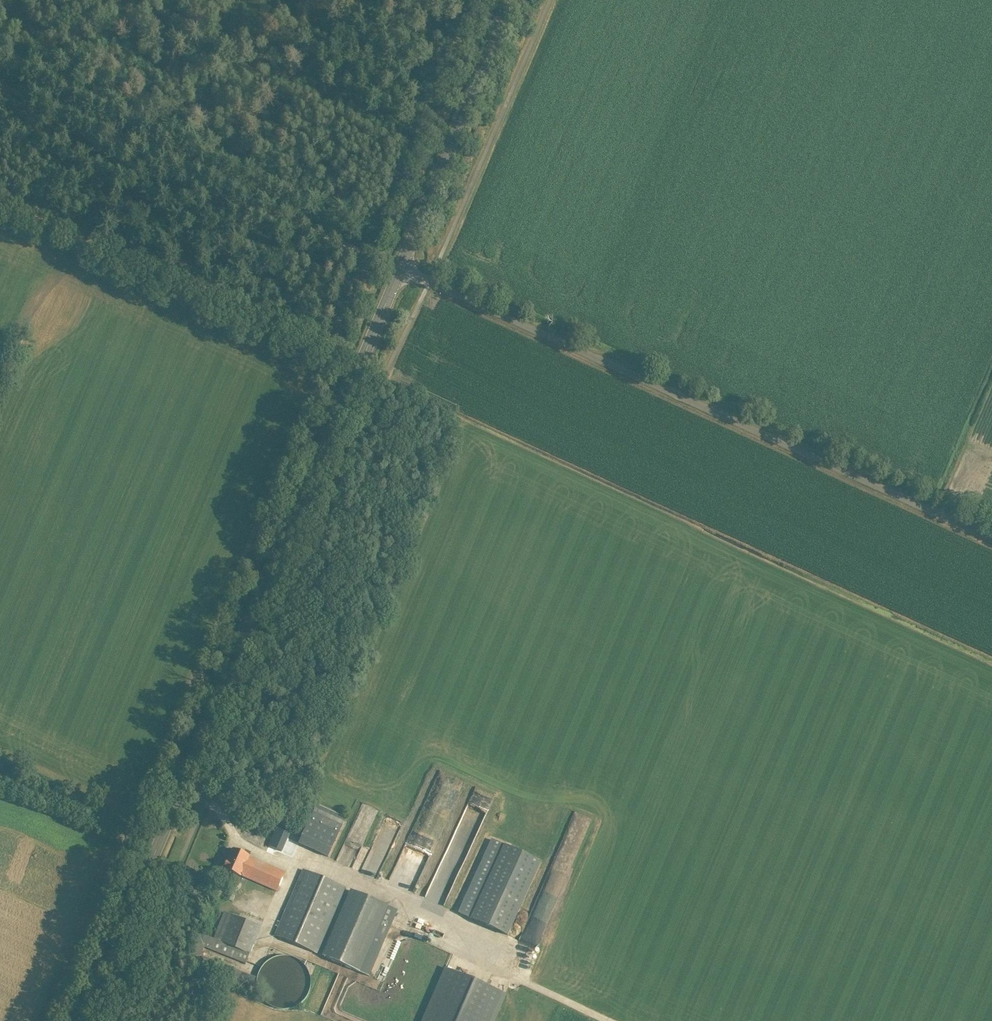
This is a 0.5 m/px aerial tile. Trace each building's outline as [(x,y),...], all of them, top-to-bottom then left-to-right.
[(299,843),(329,856),(345,818),(316,805),(299,843)] [(566,850),(575,854),(589,820),(580,816),(575,829),(573,829),(568,842),(569,843),(566,850)] [(392,842),(401,823),(389,817),(380,837),(392,842)] [(276,828),(274,833),(287,838),(288,839),(290,834),(289,833),(276,828)] [(459,913),(508,935),(541,863),(492,840),(459,913)] [(442,873),(436,871),(426,896),(446,903),(466,852),(452,847),(442,873)] [(225,869),(234,873),(241,876),(241,875),(277,891),(285,873),(250,857),(250,856),(242,853),(233,849),(228,861),(226,860),(223,867),(225,868),(225,869)] [(275,935),(317,953),(345,888),(303,870),(275,935)] [(323,955),(369,975),(397,911),(351,891),(323,955)] [(187,962),(252,986),(256,977),(200,956),(204,947),(247,964),(250,955),(251,956),(262,926),(223,912),(214,939),(198,933),(187,962)] [(322,955),(339,914),(336,912),(319,954),(322,955)] [(257,980),(257,983),(257,985),(258,987),(258,990),(259,992),(260,994),(261,996),(262,998),(263,1000),(265,1002),(267,1003),(269,1005),(271,1006),(273,1007),(275,1008),(277,1009),(280,1009),(282,1010),(284,1010),(287,1009),(289,1009),(291,1009),(293,1008),(296,1007),(298,1006),(300,1005),(301,1003),(303,1002),(305,1000),(306,998),(307,996),(308,994),(309,992),(310,989),(310,987),(311,985),(311,982),(311,980),(310,978),(310,975),(309,973),(308,971),(307,969),(306,967),(304,965),(303,964),(301,962),(299,961),(297,959),(295,958),(293,957),(291,957),(288,956),(286,956),(284,956),(281,956),(279,956),(277,957),(275,958),(273,958),(270,960),(269,961),(267,962),(265,964),(263,966),(262,967),(261,969),(260,971),(259,974),(258,976),(258,978),(257,980)] [(506,994),(446,969),(424,1020),(494,1020),(506,994)]
